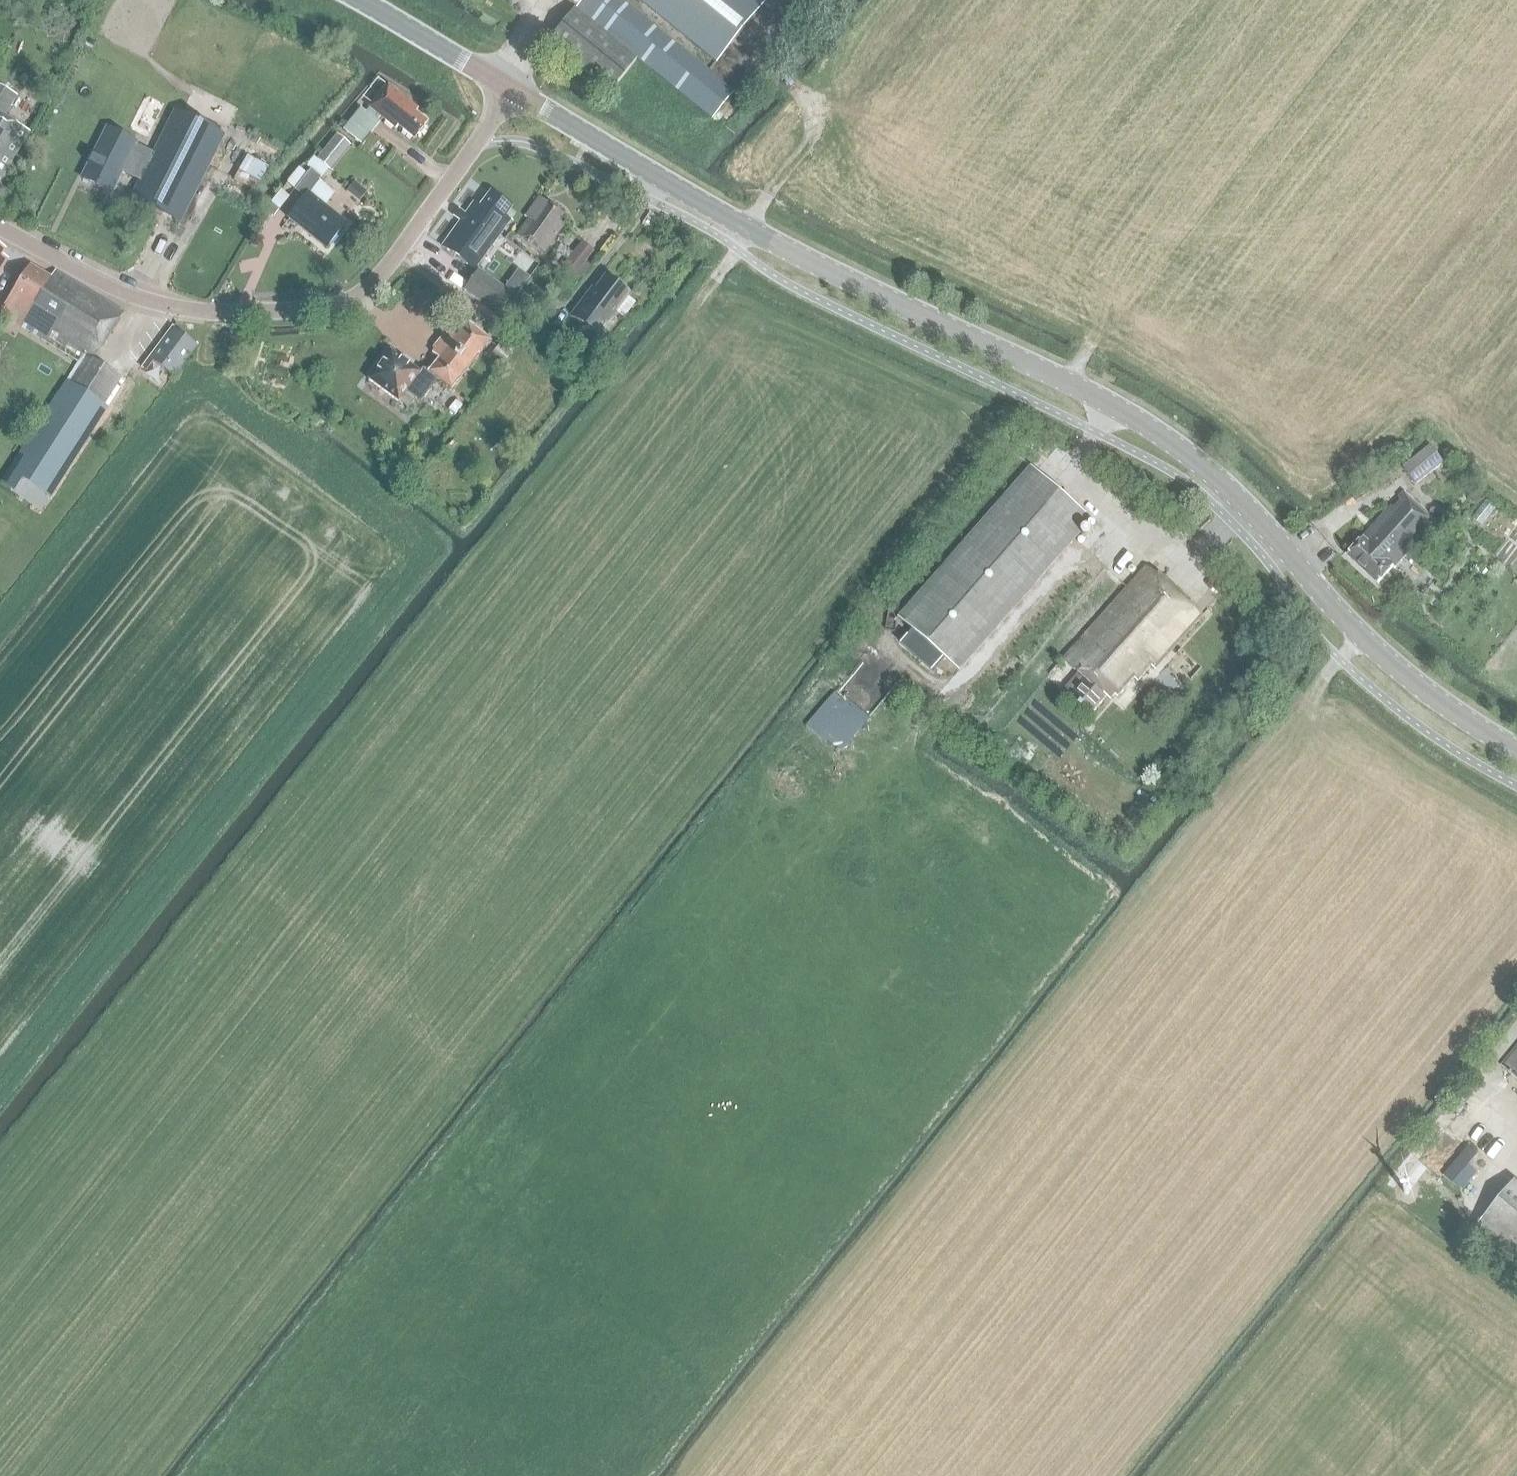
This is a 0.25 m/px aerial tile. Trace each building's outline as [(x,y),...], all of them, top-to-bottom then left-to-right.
[(576,8),(548,43),(609,93),(637,58),(712,119),(733,93),(619,0),(582,0),(575,8),(576,8)] [(716,63),(766,1),(764,0),(638,0),(716,63)] [(29,133),(3,118),(16,97),(0,87),(0,181),(29,133)] [(426,123),(414,114),(417,111),(400,98),(386,87),(369,109),(383,120),(382,120),(395,130),(397,127),(413,140),(426,123)] [(148,93),(132,128),(154,137),(170,102),(148,93)] [(129,199),(179,224),(223,137),(173,112),(147,164),(130,155),(135,144),(106,130),(81,179),(110,194),(121,172),(138,181),(129,199)] [(369,136),(350,121),(342,130),(362,146),(369,136)] [(337,135),(317,160),(330,171),(350,146),(337,135)] [(239,179),(262,190),(273,165),(250,155),(239,179)] [(287,218),(325,249),(345,224),(323,207),(333,195),(317,182),(320,179),(310,171),(306,175),(298,169),(286,183),(295,190),(294,191),(303,198),(287,218)] [(460,222),(441,247),(473,270),(510,221),(504,217),(510,208),(490,193),(479,208),(476,205),(472,210),(470,208),(464,216),(461,213),(456,219),(460,222)] [(516,236),(543,255),(563,225),(557,221),(562,215),(538,197),(524,217),(528,219),(516,236)] [(593,252),(581,243),(561,268),(573,277),(593,252)] [(93,361),(124,313),(55,271),(50,279),(29,267),(5,305),(26,318),(22,323),(34,331),(81,359),(77,365),(116,390),(125,380),(93,361)] [(514,296),(478,269),(462,291),(498,317),(514,296)] [(630,294),(606,276),(589,299),(584,296),(569,316),(600,339),(618,315),(616,314),(630,294)] [(435,379),(449,391),(488,342),(466,324),(465,325),(456,338),(449,332),(446,336),(444,335),(432,349),(434,351),(431,354),(438,360),(428,372),(419,383),(414,379),(418,373),(389,352),(368,381),(397,402),(405,391),(419,401),(428,389),(435,379)] [(173,329),(148,360),(172,378),(196,347),(173,329)] [(77,365),(1,484),(40,508),(116,390),(77,365)] [(1432,445),(1403,468),(1417,485),(1446,463),(1432,445)] [(1091,519),(1032,468),(900,620),(913,631),(900,645),(931,672),(944,658),(958,670),(1091,519)] [(1436,519),(1404,491),(1347,556),(1377,581),(1392,564),(1395,567),(1436,519)] [(1202,617),(1147,567),(1064,658),(1084,675),(1068,693),(1091,714),(1107,697),(1112,702),(1117,696),(1118,698),(1135,678),(1138,681),(1152,665),(1156,668),(1202,617)] [(850,675),(821,715),(857,741),(886,701),(850,675)] [(1501,1069),(1516,1082),(1516,1049),(1501,1069)] [(1469,1148),(1443,1176),(1452,1184),(1477,1156),(1469,1148)] [(1516,1184),(1476,1233),(1516,1266),(1516,1184)]
